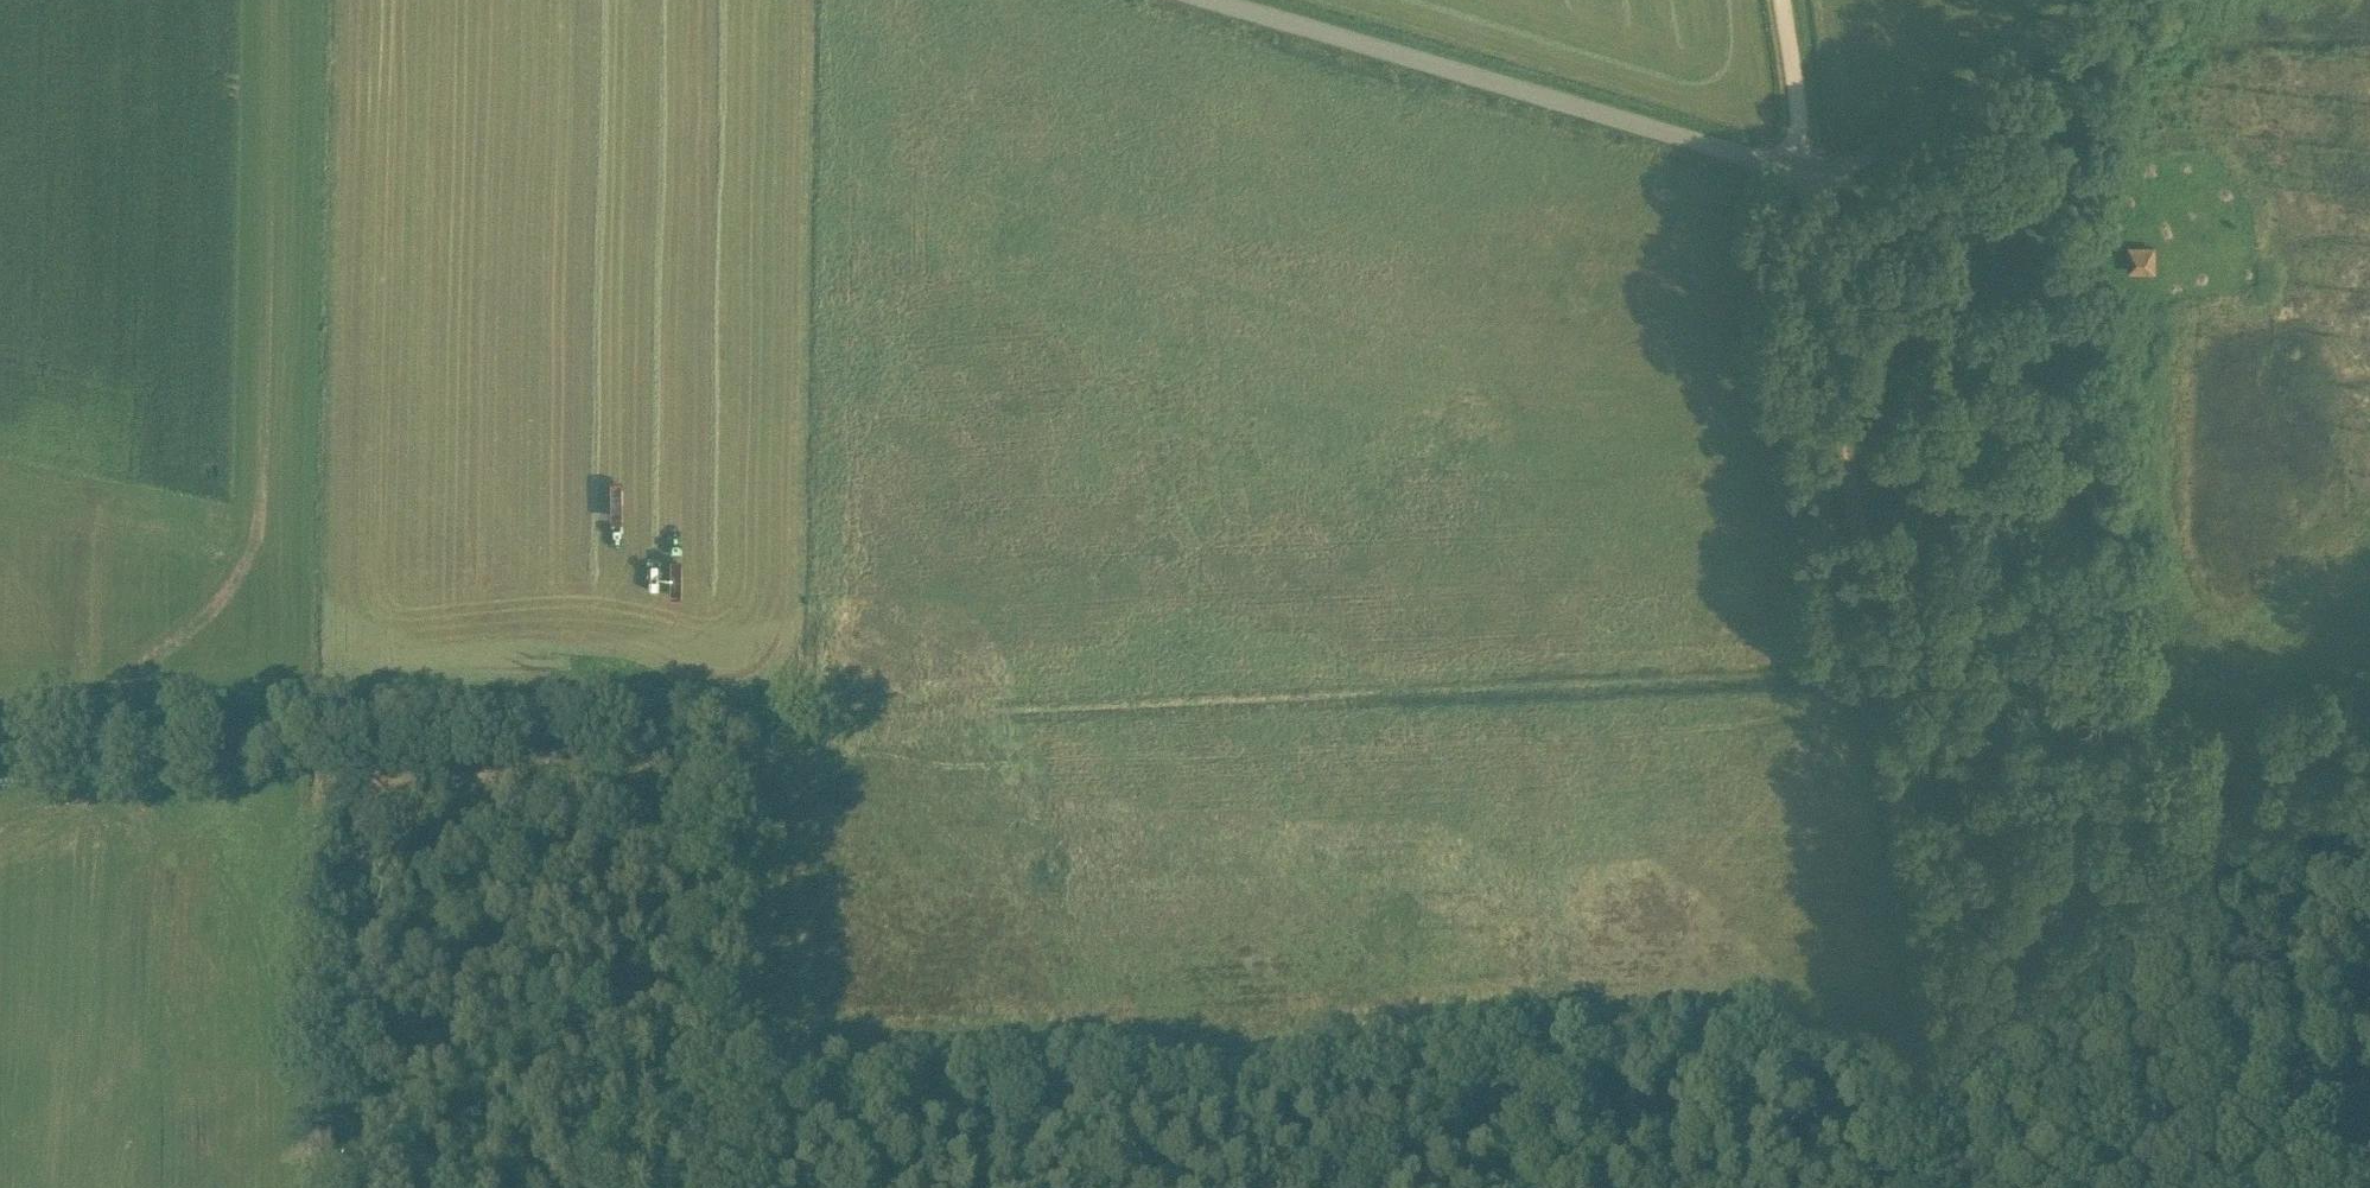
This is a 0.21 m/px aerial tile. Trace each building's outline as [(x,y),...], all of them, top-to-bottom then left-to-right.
[(2129,272),(2155,273),(2156,247),(2130,246),(2129,272)]
